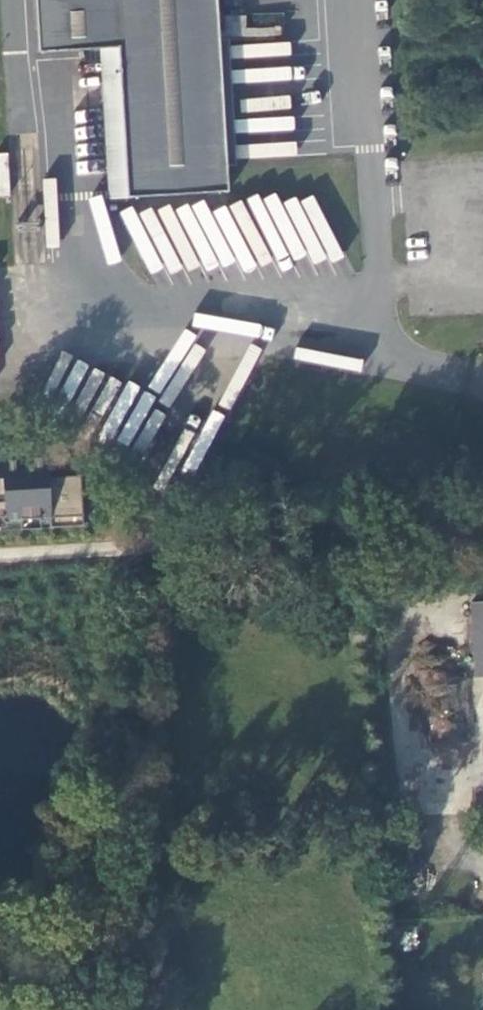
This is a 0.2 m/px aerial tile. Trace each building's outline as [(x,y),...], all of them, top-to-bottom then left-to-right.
[(26,55),(106,51),(115,200),(216,194),(205,0),(23,0),(26,55)] [(42,539),(42,549),(76,547),(73,496),(40,498),(39,479),(0,481),(0,541),(42,539)] [(451,613),(457,691),(482,689),(482,611),(451,613)]
